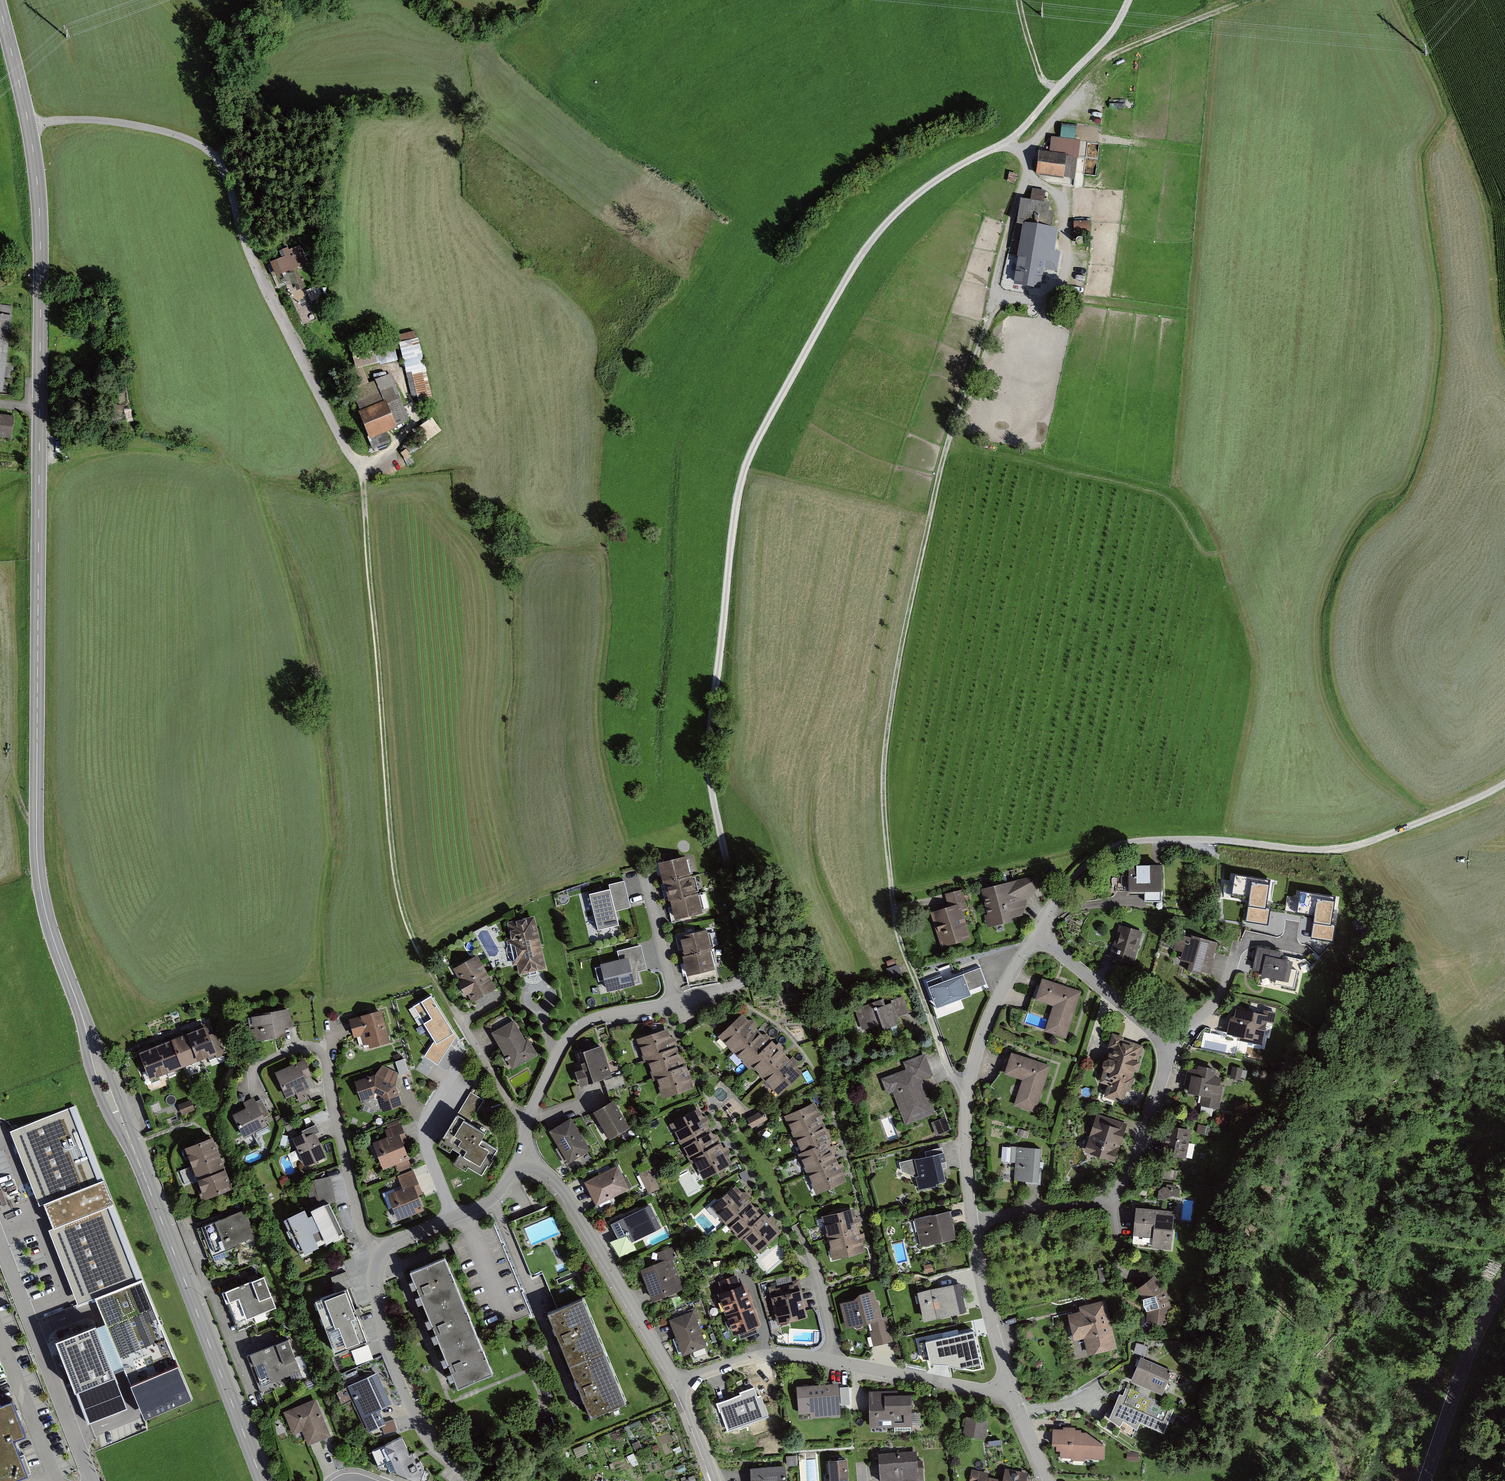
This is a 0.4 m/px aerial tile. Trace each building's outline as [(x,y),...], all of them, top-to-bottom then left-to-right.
[(1035,173),(1063,177),(1066,153),(1038,149),(1035,173)] [(1075,219),(1075,233),(1091,233),(1091,219),(1075,219)] [(1016,278),(1045,283),(1047,272),(1042,272),(1044,261),(1057,263),(1059,251),(1053,251),(1057,228),(1025,223),(1016,278)] [(273,277),(308,262),(301,247),(266,261),(273,277)] [(316,311),(315,300),(297,300),(297,312),(316,311)] [(2,391),(12,305),(0,304),(0,391),(2,391)] [(1040,344),(1052,345),(1054,327),(1043,325),(1040,344)] [(424,365),(417,333),(402,336),(403,343),(401,344),(412,399),(432,395),(426,365),(424,365)] [(369,438),(397,427),(386,400),(358,411),(369,438)] [(11,440),(13,418),(0,417),(0,439),(11,440)] [(687,855),(656,863),(671,920),(702,912),(687,855)] [(1160,867),(1130,867),(1130,892),(1146,891),(1146,900),(1160,900),(1160,867)] [(1033,878),(980,889),(990,927),(1022,920),(1028,902),(1037,892),(1033,878)] [(609,884),(610,888),(589,893),(598,930),(619,925),(616,910),(631,907),(624,880),(609,884)] [(950,909),(931,914),(940,948),(970,940),(962,910),(968,909),(963,890),(946,895),(950,909)] [(535,917),(506,923),(518,977),(547,970),(535,917)] [(1143,932),(1120,926),(1110,958),(1134,965),(1143,932)] [(706,931),(677,937),(685,977),(714,971),(706,931)] [(1183,950),(1180,959),(1189,961),(1186,970),(1200,974),(1201,970),(1211,973),(1216,955),(1213,955),(1217,940),(1192,933),(1191,935),(1178,931),(1173,948),(1183,950)] [(604,979),(607,989),(641,981),(638,970),(647,968),(641,943),(617,949),(619,957),(600,961),(601,965),(604,979)] [(1291,955),(1257,948),(1251,975),(1284,983),(1291,955)] [(460,983),(457,984),(464,998),(468,996),(472,1002),(496,989),(478,956),(453,969),(460,983)] [(604,979),(601,965),(595,966),(599,980),(604,979)] [(900,965),(884,970),(888,982),(903,978),(900,965)] [(942,977),(927,982),(937,1009),(972,996),(970,992),(988,985),(981,967),(944,981),(942,977)] [(1082,993),(1042,980),(1035,1002),(1053,1008),(1045,1033),(1067,1040),(1082,993)] [(909,989),(854,1009),(862,1032),(878,1026),(881,1034),(902,1026),(899,1018),(917,1011),(909,989)] [(438,1064),(457,1034),(431,993),(413,1004),(434,1039),(424,1055),(438,1064)] [(280,1010),(250,1016),(255,1043),(285,1038),(280,1010)] [(381,1010),(347,1020),(353,1039),(361,1037),(365,1049),(390,1042),(381,1010)] [(1260,1016),(1233,1011),(1228,1036),(1238,1038),(1237,1043),(1261,1048),(1265,1026),(1274,1028),(1277,1014),(1261,1010),(1260,1016)] [(805,1071),(742,1014),(718,1039),(781,1097),(805,1071)] [(492,1031),(512,1068),(538,1054),(528,1037),(525,1039),(514,1019),(492,1031)] [(206,1023),(187,1030),(187,1031),(197,1058),(217,1051),(206,1023)] [(668,1029),(635,1040),(644,1066),(646,1065),(652,1084),(655,1083),(661,1102),(696,1091),(688,1065),(684,1067),(675,1041),(671,1040),(668,1029)] [(187,1031),(171,1037),(182,1065),(198,1059),(197,1058),(187,1031)] [(171,1037),(155,1043),(166,1071),(182,1065),(171,1037)] [(1126,1105),(1144,1047),(1114,1038),(1108,1057),(1113,1062),(1106,1061),(1102,1064),(1101,1070),(1103,1074),(1101,1084),(1107,1087),(1104,1099),(1126,1105)] [(602,1042),(574,1052),(580,1071),(574,1074),(579,1088),(613,1076),(602,1042)] [(149,1077),(166,1071),(155,1043),(139,1049),(149,1077)] [(887,1095),(893,1093),(905,1126),(935,1116),(922,1081),(933,1077),(925,1055),(903,1063),(906,1071),(881,1080),(887,1095)] [(1050,1069),(1011,1055),(1004,1076),(1022,1083),(1014,1107),(1035,1114),(1050,1069)] [(309,1087),(305,1077),(312,1075),(304,1058),(275,1070),(286,1097),(296,1093),(300,1102),(309,1098),(305,1089),(309,1087)] [(1216,1070),(1191,1066),(1187,1094),(1203,1096),(1202,1108),(1219,1110),(1224,1078),(1215,1077),(1216,1070)] [(374,1076),(354,1083),(360,1102),(373,1098),(378,1100),(382,1112),(401,1106),(394,1087),(398,1074),(383,1067),(374,1076)] [(1243,1070),(1233,1068),(1231,1079),(1241,1081),(1243,1070)] [(486,1100),(472,1093),(459,1116),(473,1123),(486,1100)] [(232,1112),(244,1136),(268,1125),(256,1101),(254,1096),(243,1101),(245,1106),(232,1112)] [(629,1125),(613,1097),(593,1109),(609,1137),(629,1125)] [(191,1099),(178,1104),(182,1114),(195,1109),(191,1099)] [(817,1102),(785,1117),(802,1154),(797,1156),(816,1195),(845,1181),(835,1158),(839,1150),(817,1102)] [(115,1384),(113,1377),(124,1373),(144,1423),(192,1404),(144,1284),(75,1106),(9,1132),(39,1208),(43,1206),(52,1231),(48,1232),(77,1308),(94,1301),(106,1329),(55,1348),(75,1399),(115,1384)] [(670,1126),(680,1145),(709,1129),(698,1110),(670,1126)] [(761,1113),(748,1121),(753,1130),(766,1122),(761,1113)] [(486,1133),(453,1115),(435,1147),(445,1153),(448,1148),(458,1154),(451,1166),(462,1172),(464,1168),(479,1176),(494,1149),(481,1142),(486,1133)] [(571,1116),(549,1129),(569,1162),(591,1149),(571,1116)] [(945,1118),(931,1124),(936,1137),(951,1131),(945,1118)] [(388,1138),(373,1144),(383,1169),(397,1164),(400,1172),(412,1167),(402,1142),(408,1140),(400,1120),(384,1126),(388,1138)] [(1126,1131),(1095,1121),(1084,1154),(1115,1164),(1126,1131)] [(313,1127),(291,1138),(304,1168),(327,1158),(313,1127)] [(1191,1131),(1166,1127),(1161,1159),(1186,1163),(1191,1131)] [(680,1145),(691,1165),(693,1164),(720,1149),(719,1147),(709,1129),(680,1145)] [(192,1162),(219,1151),(213,1134),(185,1145),(192,1162)] [(693,1164),(703,1181),(732,1166),(721,1146),(719,1147),(720,1149),(693,1164)] [(1038,1182),(1041,1150),(1012,1148),(1010,1164),(1016,1164),(1015,1180),(1038,1182)] [(192,1162),(198,1179),(226,1168),(219,1151),(192,1162)] [(914,1175),(916,1175),(919,1188),(937,1184),(936,1181),(946,1179),(942,1161),(946,1160),(944,1151),(899,1161),(901,1170),(914,1175)] [(584,1180),(596,1205),(630,1188),(618,1164),(584,1180)] [(205,1196),(232,1185),(226,1168),(198,1179),(205,1196)] [(397,1174),(402,1187),(388,1192),(398,1219),(424,1209),(419,1195),(423,1193),(414,1168),(397,1174)] [(649,1170),(638,1175),(649,1194),(659,1189),(649,1170)] [(711,1206),(725,1223),(750,1201),(736,1184),(711,1206)] [(298,1210),(279,1220),(297,1255),(340,1233),(324,1201),(300,1214),(298,1210)] [(762,1214),(750,1201),(725,1223),(740,1239),(742,1237),(754,1227),(751,1223),(762,1214)] [(630,1241),(661,1226),(650,1203),(611,1222),(618,1237),(626,1233),(630,1241)] [(1133,1244),(1170,1248),(1175,1210),(1137,1205),(1133,1244)] [(246,1209),(204,1226),(216,1254),(257,1237),(246,1209)] [(821,1218),(827,1240),(859,1232),(854,1210),(821,1218)] [(742,1237),(757,1253),(782,1231),(764,1212),(762,1214),(751,1223),(754,1227),(742,1237)] [(949,1212),(915,1219),(921,1247),(955,1240),(949,1212)] [(865,1254),(859,1232),(827,1240),(832,1262),(865,1254)] [(656,1251),(660,1261),(640,1268),(652,1299),(683,1288),(672,1258),(678,1256),(674,1245),(656,1251)] [(493,1375),(445,1258),(409,1273),(457,1390),(493,1375)] [(263,1275),(221,1291),(225,1303),(234,1300),(241,1320),(275,1308),(263,1275)] [(723,1293),(716,1295),(732,1337),(762,1326),(746,1283),(742,1285),(738,1275),(719,1283),(723,1293)] [(1167,1289),(1153,1276),(1135,1291),(1145,1304),(1145,1324),(1166,1326),(1171,1307),(1167,1289)] [(800,1281),(770,1287),(777,1325),(808,1319),(800,1281)] [(955,1284),(916,1292),(922,1322),(961,1315),(955,1284)] [(342,1289),(307,1302),(326,1353),(361,1340),(342,1289)] [(878,1299),(877,1299),(874,1289),(860,1292),(854,1298),(840,1302),(846,1327),(870,1321),(883,1318),(883,1316),(878,1299)] [(548,1312),(569,1364),(604,1350),(582,1298),(548,1312)] [(1079,1311),(1064,1315),(1071,1343),(1083,1340),(1087,1356),(1118,1348),(1106,1300),(1078,1307),(1079,1311)] [(693,1311),(668,1320),(682,1356),(707,1347),(693,1311)] [(870,1331),(874,1345),(893,1340),(887,1315),(883,1316),(883,1318),(870,1321),(873,1330),(870,1331)] [(975,1329),(934,1340),(940,1364),(959,1359),(962,1370),(984,1365),(975,1329)] [(287,1337),(245,1355),(262,1394),(304,1376),(287,1337)] [(356,1361),(374,1356),(369,1341),(352,1346),(356,1361)] [(1136,1342),(1134,1352),(1145,1355),(1148,1345),(1136,1342)] [(626,1403),(604,1350),(569,1364),(591,1417),(626,1403)] [(1141,1356),(1131,1379),(1162,1393),(1172,1370),(1141,1356)] [(376,1372),(343,1386),(364,1433),(382,1425),(375,1410),(389,1403),(376,1372)] [(838,1381),(796,1385),(798,1413),(810,1412),(811,1417),(841,1415),(841,1413),(839,1393),(838,1381)] [(1176,1409),(1126,1387),(1123,1395),(1119,1393),(1110,1414),(1108,1417),(1120,1425),(1124,1420),(1137,1429),(1140,1421),(1165,1432),(1176,1409)] [(755,1389),(715,1404),(727,1434),(770,1418),(762,1397),(758,1398),(755,1389)] [(869,1389),(869,1426),(912,1426),(911,1393),(885,1393),(885,1389),(869,1389)] [(315,1398),(282,1412),(292,1436),(301,1432),(307,1445),(330,1435),(315,1398)] [(24,1480),(11,1445),(24,1440),(12,1408),(0,1412),(0,1480),(23,1480),(24,1480)] [(989,1420),(966,1415),(962,1434),(985,1438),(989,1420)] [(1078,1428),(1053,1429),(1051,1450),(1060,1451),(1060,1460),(1104,1460),(1105,1447),(1078,1428)] [(366,1451),(374,1469),(407,1480),(415,1480),(421,1470),(417,1462),(412,1464),(408,1455),(405,1456),(397,1438),(366,1451)] [(877,1453),(879,1480),(925,1480),(923,1461),(918,1461),(917,1450),(877,1453)] [(787,1465),(797,1465),(797,1455),(787,1455),(787,1465)] [(828,1458),(830,1480),(849,1480),(847,1457),(828,1458)] [(749,1469),(750,1480),(788,1480),(787,1466),(749,1469)] [(1028,1471),(1004,1467),(1002,1478),(988,1476),(989,1472),(971,1468),(969,1480),(1026,1480),(1028,1471)]
